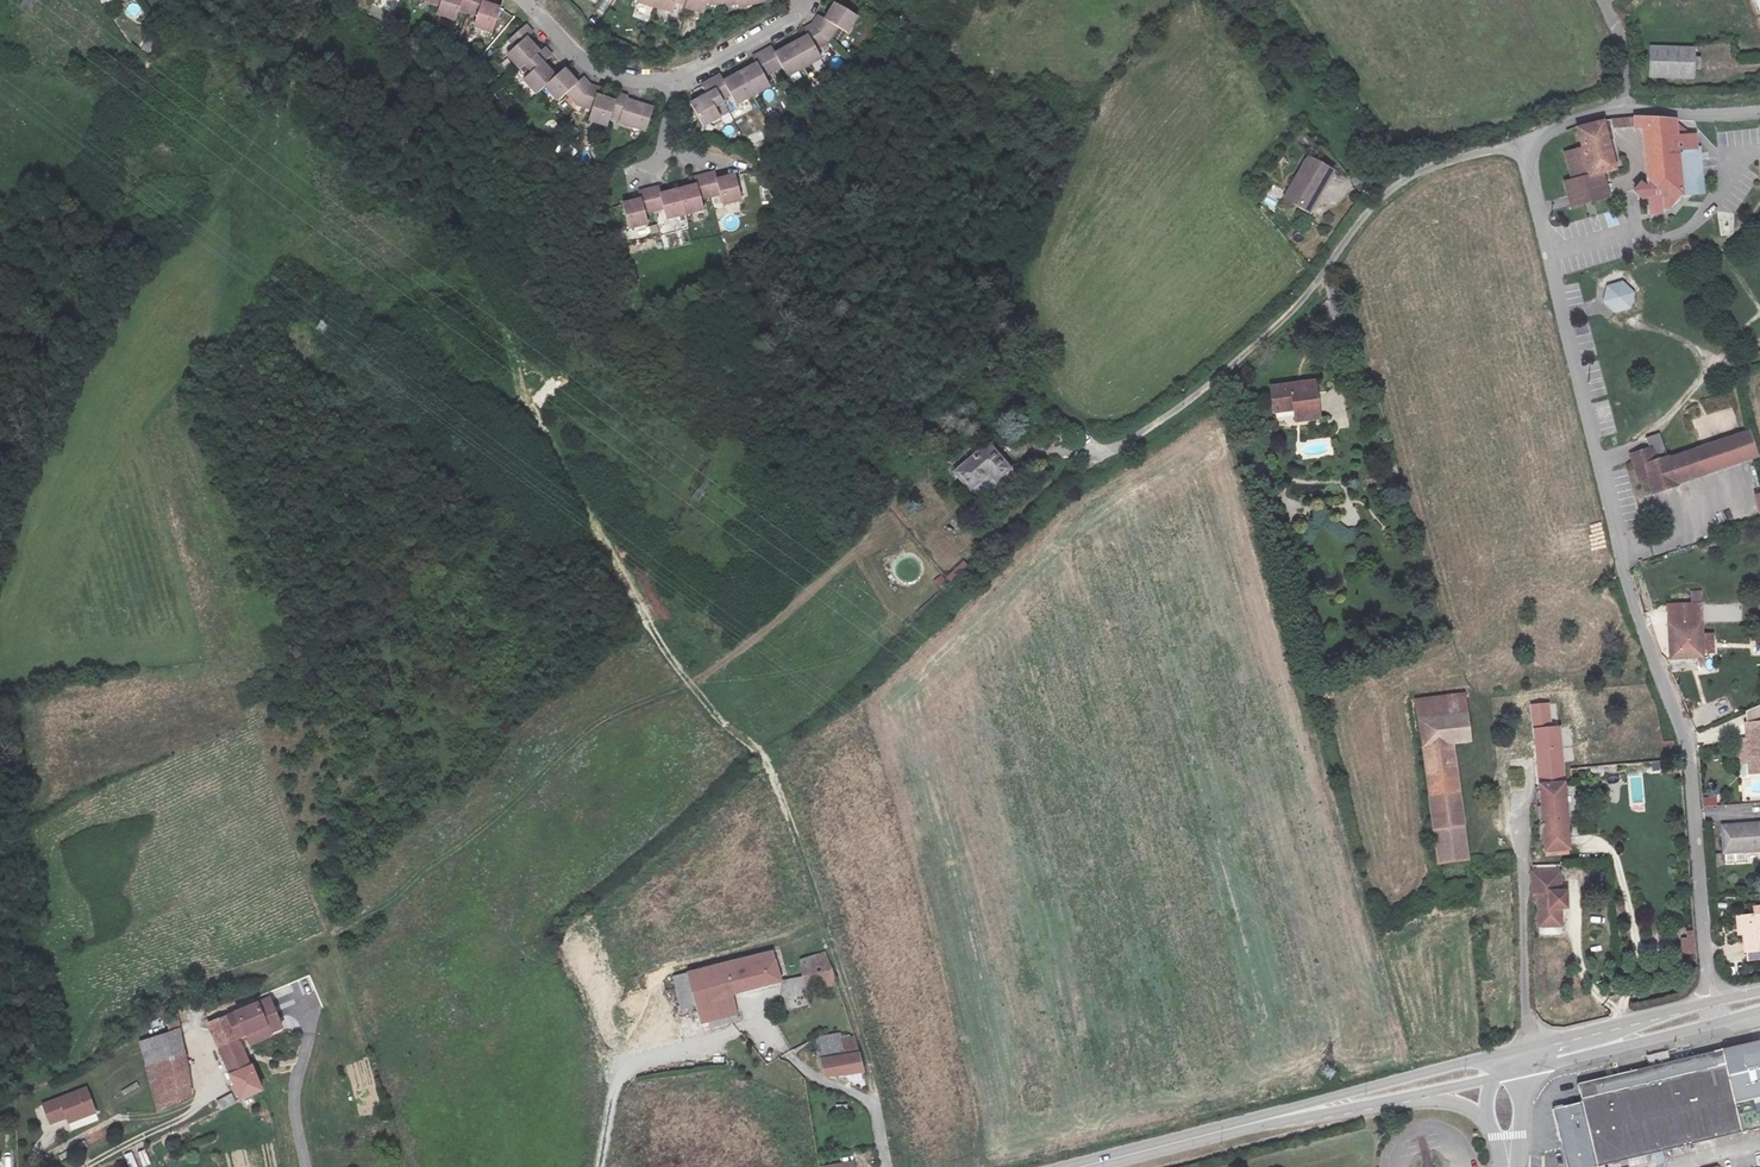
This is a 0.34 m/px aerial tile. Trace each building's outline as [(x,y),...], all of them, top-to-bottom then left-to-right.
[(436,3),(432,14),(451,20),(454,11),(462,14),(468,0),(437,0),(436,3)] [(462,14),(473,17),(470,26),(487,32),(495,7),(479,2),(480,0),(468,0),(462,14)] [(654,8),(675,13),(678,5),(685,7),(687,0),(657,0),(654,8)] [(685,7),(707,13),(709,4),(725,9),(723,0),(687,0),(685,7)] [(725,9),(766,2),(765,0),(723,0),(725,9)] [(809,26),(827,46),(836,31),(843,35),(853,20),(834,8),(822,23),(815,19),(809,26)] [(827,46),(809,26),(802,31),(804,37),(788,46),(801,70),(819,61),(816,54),(827,46)] [(492,72),(507,87),(526,68),(514,53),(519,48),(512,41),(493,59),(499,66),(492,72)] [(801,70),(788,46),(771,55),(768,50),(759,54),(773,77),(782,72),(786,79),(801,70)] [(773,77),(759,54),(750,59),(753,67),(737,76),(747,98),(767,88),(764,82),(773,77)] [(1693,86),(1694,56),(1650,56),(1650,86),(1693,86)] [(522,113),(530,105),(545,90),(534,78),(540,73),(531,64),(526,68),(507,87),(514,94),(508,99),(522,113)] [(747,98),(737,76),(721,85),(717,77),(706,84),(719,106),(728,101),(731,107),(747,98)] [(551,84),(545,90),(530,105),(544,118),(550,112),(561,125),(575,100),(569,93),(563,99),(551,84)] [(723,113),(719,106),(706,84),(698,89),(703,98),(684,108),(697,131),(715,122),(713,118),(723,113)] [(594,145),(596,137),(601,119),(584,113),(587,105),(575,100),(561,125),(563,127),(577,132),(575,139),(594,145)] [(603,112),(601,119),(596,137),(632,148),(639,125),(614,117),(615,114),(603,112)] [(1672,131),(1671,125),(1618,122),(1613,123),(1614,131),(1638,131),(1648,192),(1645,193),(1640,190),(1633,198),(1642,205),(1649,203),(1653,220),(1663,218),(1663,215),(1669,214),(1675,202),(1679,202),(1700,199),(1694,154),(1691,154),(1691,152),(1690,144),(1690,141),(1682,142),(1682,140),(1673,131),(1672,131)] [(1569,187),(1602,179),(1614,176),(1602,125),(1582,129),(1572,132),(1578,155),(1562,159),(1569,187)] [(752,145),(764,138),(760,130),(747,137),(752,145)] [(1326,186),(1302,170),(1289,191),(1285,189),(1280,196),(1286,200),(1278,211),(1296,223),(1304,211),(1308,214),(1326,186)] [(638,201),(620,204),(627,230),(645,225),(643,218),(652,216),(663,214),(664,221),(682,217),(703,212),(700,203),(710,201),(712,209),(740,201),(734,177),(715,182),(713,175),(703,177),(693,180),(694,186),(675,191),(658,195),(656,189),(645,191),(635,194),(638,201)] [(1608,204),(1602,179),(1569,187),(1563,189),(1569,214),(1608,204)] [(688,229),(676,232),(679,242),(691,239),(688,229)] [(1619,291),(1608,294),(1605,310),(1615,318),(1627,314),(1631,300),(1619,291)] [(1312,393),(1269,397),(1271,422),(1293,420),(1294,432),(1316,430),(1312,393)] [(1752,460),(1744,437),(1664,461),(1662,458),(1651,462),(1647,448),(1639,451),(1640,456),(1630,459),(1637,482),(1647,480),(1651,496),(1675,489),(1674,484),(1752,460)] [(1005,480),(982,454),(946,484),(962,502),(982,486),(989,494),(1005,480)] [(952,584),(968,566),(962,560),(946,578),(952,584)] [(1668,667),(1703,665),(1702,649),(1700,617),(1701,612),(1671,613),(1671,609),(1666,609),(1668,667)] [(1470,747),(1461,698),(1413,705),(1437,871),(1467,868),(1451,750),(1470,747)] [(1530,708),(1539,789),(1564,787),(1563,774),(1571,773),(1570,763),(1561,764),(1560,731),(1549,732),(1546,706),(1530,708)] [(1754,723),(1759,720),(1759,706),(1749,710),(1754,723)] [(1745,726),(1749,779),(1759,779),(1759,725),(1745,726)] [(1645,801),(1643,775),(1631,776),(1632,801),(1645,801)] [(1564,787),(1539,789),(1545,859),(1571,857),(1564,787)] [(1703,797),(1703,807),(1717,807),(1717,797),(1703,797)] [(1719,852),(1759,849),(1759,823),(1718,825),(1719,852)] [(1719,852),(1720,865),(1759,863),(1759,849),(1719,852)] [(1534,896),(1553,896),(1552,887),(1533,887),(1534,896)] [(1561,908),(1562,901),(1552,901),(1553,896),(1534,896),(1534,900),(1543,900),(1543,907),(1561,908)] [(1561,919),(1543,919),(1543,931),(1564,931),(1565,916),(1570,915),(1571,901),(1562,901),(1561,908),(1561,919)] [(1561,908),(1543,907),(1543,919),(1561,919),(1561,908)] [(1744,927),(1747,965),(1759,964),(1759,926),(1744,927)] [(1694,931),(1681,931),(1682,954),(1695,954),(1694,931)] [(833,983),(823,954),(807,959),(815,974),(800,979),(805,994),(833,983)] [(771,955),(687,975),(698,1024),(734,1017),(731,996),(777,985),(771,955)] [(1747,965),(1747,973),(1759,971),(1759,964),(1747,965)] [(270,1003),(237,1016),(239,1021),(245,1039),(268,1030),(271,1037),(283,1032),(270,1003)] [(239,1021),(237,1016),(208,1027),(238,1100),(259,1091),(250,1068),(246,1070),(236,1042),(245,1039),(239,1021)] [(156,1111),(187,1098),(174,1017),(142,1024),(146,1043),(138,1045),(156,1111)] [(842,1058),(839,1045),(838,1039),(836,1034),(815,1036),(820,1061),(818,1062),(820,1076),(824,1078),(841,1075),(837,1059),(842,1058)] [(850,1043),(839,1045),(842,1058),(837,1059),(841,1075),(859,1073),(850,1043)] [(1643,1157),(1759,1128),(1759,1046),(1578,1090),(1582,1105),(1559,1110),(1572,1166),(1601,1166),(1603,1166),(1643,1157)] [(83,1086),(41,1102),(47,1119),(64,1113),(71,1110),(73,1116),(93,1109),(83,1086)] [(232,1094),(215,1100),(219,1110),(236,1104),(232,1094)] [(71,1110),(64,1113),(66,1119),(73,1116),(71,1110)] [(138,1153),(143,1166),(151,1164),(145,1150),(138,1153)] [(124,1155),(130,1166),(139,1166),(132,1152),(124,1155)]
